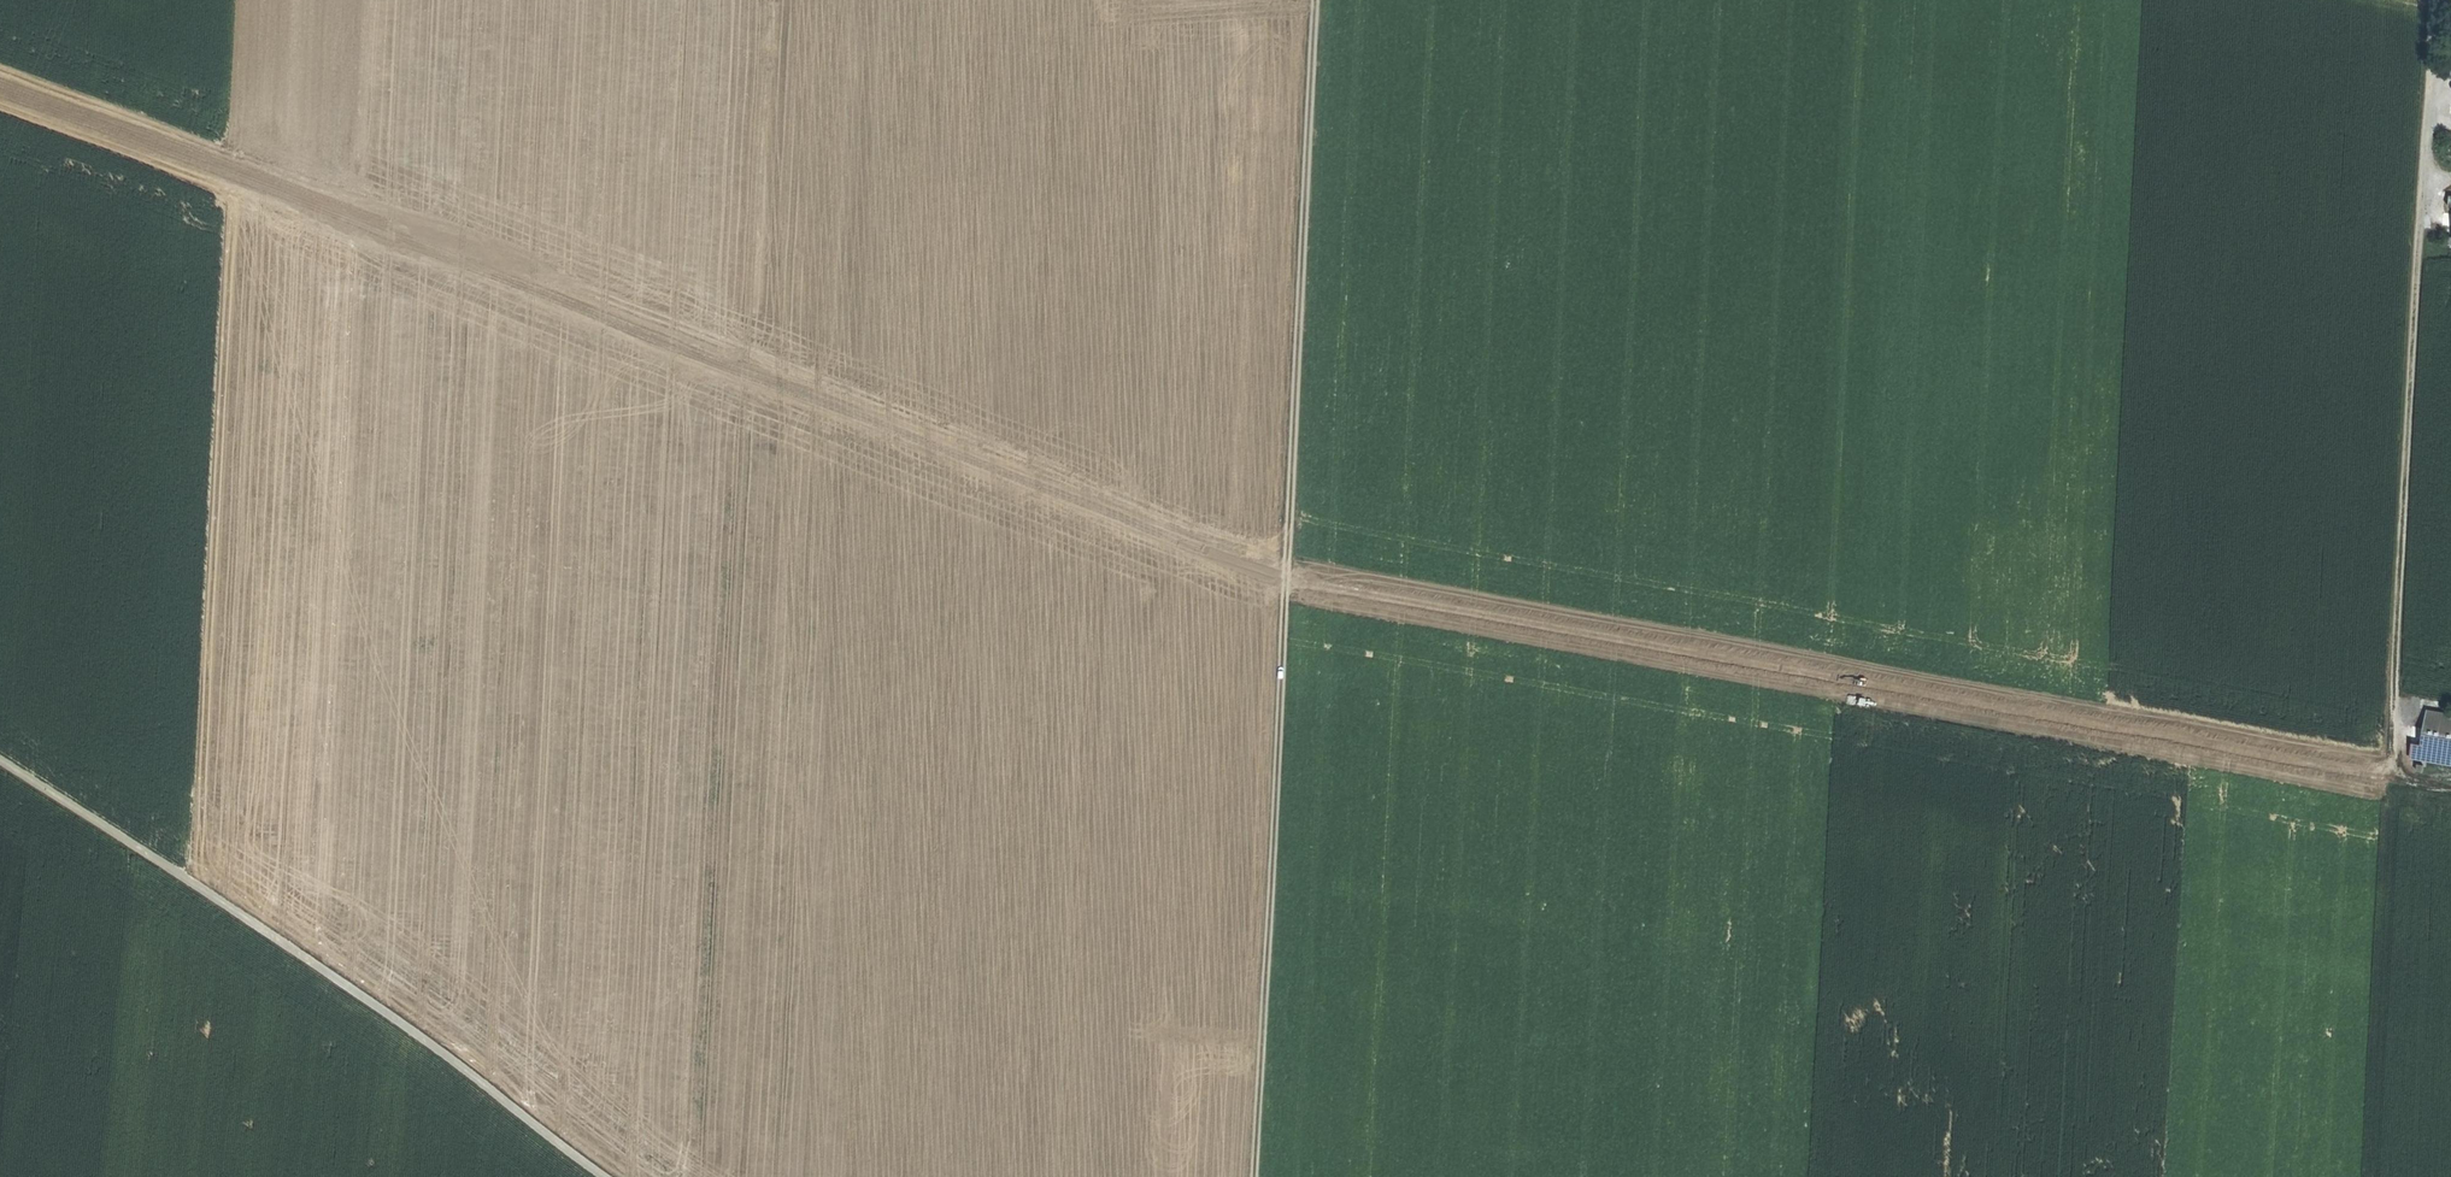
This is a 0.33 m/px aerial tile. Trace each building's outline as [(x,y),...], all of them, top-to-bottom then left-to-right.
[(2410,755),(2419,757),(2450,763),(2450,714),(2427,709),(2421,745),(2412,743),(2410,755)]
